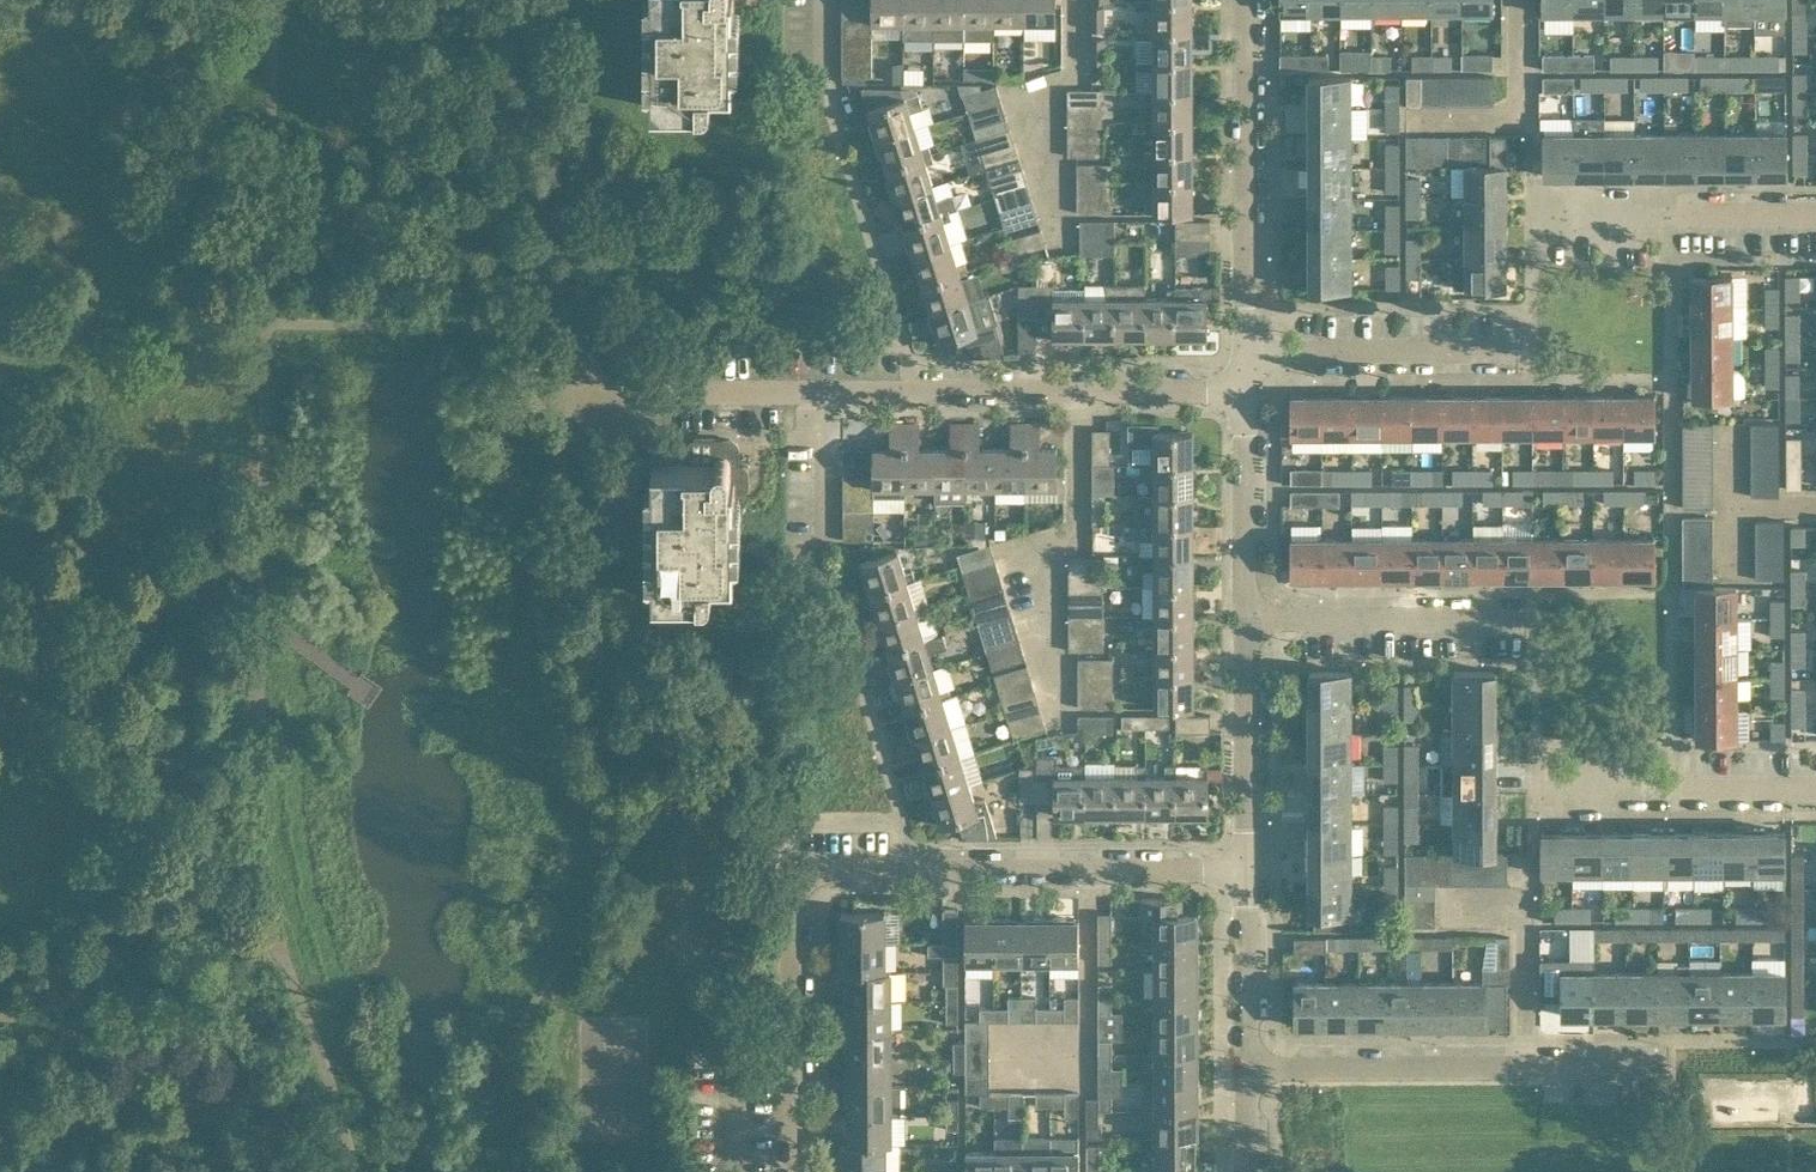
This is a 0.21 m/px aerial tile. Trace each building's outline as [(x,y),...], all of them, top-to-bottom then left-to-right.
[(652,106),(662,106),(703,106),(704,106),(704,105),(705,105),(706,105),(707,105),(707,104),(708,104),(709,103),(710,103),(710,102),(710,101),(711,101),(711,100),(711,99),(711,98),(711,97),(711,87),(731,87),(734,87),(734,6),(734,2),(734,0),(652,0),(652,7),(652,106)] [(842,13),(872,13),(872,0),(842,0),(842,13)] [(872,13),(872,21),(903,21),(903,0),(872,0),(872,13)] [(903,21),(903,38),(934,38),(934,21),(934,0),(903,0),(903,21)] [(934,21),(934,38),(964,38),(964,37),(964,21),(964,0),(934,0),(934,21)] [(964,21),(964,37),(995,37),(994,21),(994,0),(964,0),(964,21)] [(994,21),(1025,21),(1025,0),(994,0),(994,21)] [(1025,21),(1056,21),(1056,0),(1025,0),(1025,21)] [(1136,7),(1153,7),(1153,28),(1192,28),(1192,0),(1136,0),(1136,7)] [(1281,11),(1312,11),(1312,0),(1281,0),(1281,11)] [(1312,11),(1342,11),(1342,0),(1312,0),(1312,11)] [(1342,11),(1372,11),(1372,0),(1342,0),(1342,11)] [(1372,11),(1402,11),(1402,0),(1372,0),(1372,11)] [(1402,11),(1432,11),(1432,0),(1402,0),(1402,11)] [(1432,11),(1462,11),(1462,0),(1432,0),(1432,11)] [(1462,11),(1493,11),(1493,0),(1462,0),(1462,11)] [(1574,0),(1544,0),(1544,12),(1574,12),(1574,0)] [(1574,12),(1605,12),(1605,0),(1574,0),(1574,12)] [(1605,12),(1635,12),(1635,0),(1605,0),(1605,12)] [(1635,12),(1665,12),(1665,0),(1635,0),(1635,12)] [(1665,12),(1695,12),(1695,0),(1665,0),(1665,12)] [(1695,12),(1726,12),(1726,0),(1695,0),(1695,12)] [(1726,12),(1726,24),(1756,24),(1756,0),(1726,0),(1726,12)] [(1756,24),(1755,31),(1786,31),(1786,11),(1786,0),(1756,0),(1756,24)] [(1092,5),(1092,29),(1105,29),(1105,5),(1092,5)] [(1806,11),(1793,11),(1793,31),(1806,31),(1806,11)] [(842,13),(842,29),(872,29),(872,21),(872,13),(842,13)] [(1137,28),(1136,28),(1136,37),(1154,37),(1154,59),(1192,58),(1192,28),(1153,28),(1146,28),(1137,28)] [(842,29),(842,44),(872,44),(872,29),(842,29)] [(1806,31),(1793,31),(1793,51),(1806,51),(1806,31)] [(1092,37),(1092,61),(1105,60),(1105,37),(1092,37)] [(842,44),(842,60),(872,59),(872,44),(842,44)] [(1345,49),(1345,68),(1352,68),(1372,68),(1372,55),(1372,49),(1345,49)] [(1664,49),(1664,68),(1674,68),(1674,49),(1664,49)] [(1412,69),(1432,69),(1432,53),(1412,53),(1412,69)] [(1432,53),(1432,69),(1453,69),(1453,53),(1432,53)] [(1462,68),(1494,68),(1494,53),(1463,53),(1462,68)] [(1312,55),(1312,54),(1281,54),(1281,68),(1312,68),(1312,55)] [(1312,55),(1312,68),(1328,68),(1329,55),(1329,54),(1312,54),(1312,55)] [(1544,54),(1544,69),(1574,69),(1574,55),(1574,54),(1544,54)] [(1595,54),(1574,54),(1574,55),(1574,69),(1595,69),(1595,55),(1595,54)] [(1372,55),(1372,68),(1391,68),(1391,55),(1372,55)] [(1635,69),(1635,55),(1612,55),(1612,69),(1635,69)] [(1659,55),(1635,55),(1635,69),(1659,69),(1659,55)] [(1720,55),(1696,55),(1696,69),(1720,69),(1720,55)] [(1757,69),(1756,55),(1733,55),(1733,69),(1757,69)] [(1780,55),(1756,55),(1757,69),(1780,68),(1780,55)] [(1137,59),(1136,59),(1136,69),(1153,69),(1153,89),(1192,89),(1192,58),(1154,59),(1146,59),(1137,59)] [(872,59),(842,60),(842,75),(872,75),(872,59)] [(903,63),(885,63),(885,82),(903,81),(903,63)] [(1807,72),(1793,72),(1793,91),(1807,91),(1807,72)] [(1309,75),(1310,106),(1352,106),(1352,75),(1309,75)] [(1422,106),(1422,104),(1422,75),(1407,75),(1407,106),(1422,106)] [(1437,75),(1422,75),(1422,104),(1437,104),(1437,75)] [(1451,75),(1437,75),(1437,104),(1451,104),(1451,75)] [(1465,75),(1451,75),(1451,104),(1465,104),(1465,75)] [(1480,75),(1465,75),(1465,104),(1480,104),(1480,75)] [(1494,75),(1480,75),(1480,104),(1494,104),(1494,75)] [(1544,76),(1544,91),(1574,91),(1574,76),(1544,76)] [(1604,76),(1581,76),(1581,89),(1604,89),(1604,76)] [(1628,76),(1604,76),(1604,89),(1628,89),(1628,76)] [(1664,76),(1640,76),(1640,89),(1664,89),(1664,76)] [(1688,76),(1664,76),(1664,89),(1688,89),(1688,76)] [(1725,76),(1701,76),(1701,89),(1725,89),(1725,76)] [(1749,76),(1725,76),(1725,89),(1749,89),(1749,76)] [(1787,76),(1762,76),(1762,89),(1787,89),(1787,76)] [(1402,105),(1402,82),(1387,82),(1387,105),(1402,105)] [(963,95),(968,111),(1002,100),(997,83),(963,95)] [(902,85),(861,84),(868,107),(872,120),(869,121),(874,138),(914,125),(915,126),(934,120),(929,105),(923,107),(918,93),(914,94),(905,97),(905,96),(902,85)] [(1069,88),(1069,104),(1103,104),(1103,88),(1069,88)] [(1153,98),(1154,120),(1192,119),(1192,89),(1153,89),(1153,90),(1146,90),(1146,98),(1153,98)] [(1807,91),(1793,91),(1793,111),(1807,111),(1807,91)] [(1002,100),(968,111),(973,127),(1008,116),(1002,100)] [(1069,104),(1069,121),(1103,121),(1103,104),(1069,104)] [(1402,130),(1402,105),(1387,105),(1387,130),(1402,130)] [(1352,106),(1310,106),(1310,136),(1352,136),(1367,136),(1367,106),(1352,106)] [(1606,116),(1575,116),(1576,132),(1576,178),(1587,178),(1587,174),(1606,174),(1606,132),(1606,116)] [(1154,128),(1154,150),(1192,150),(1192,119),(1154,120),(1146,120),(1146,128),(1154,128)] [(1069,121),(1069,138),(1103,138),(1103,121),(1069,121)] [(883,154),(886,166),(931,152),(929,143),(921,146),(914,125),(874,138),(879,155),(883,154)] [(976,137),(981,153),(1015,142),(1011,127),(976,137)] [(1576,178),(1575,132),(1545,133),(1545,174),(1565,174),(1565,178),(1576,178)] [(1636,132),(1606,132),(1606,174),(1625,174),(1625,177),(1636,177),(1636,132)] [(1666,132),(1636,132),(1636,177),(1648,177),(1648,175),(1666,174),(1666,132)] [(1696,132),(1666,132),(1666,174),(1685,174),(1685,177),(1697,177),(1696,132)] [(1727,132),(1696,132),(1697,177),(1708,177),(1708,174),(1727,174),(1727,132)] [(1757,132),(1727,132),(1727,174),(1746,174),(1746,177),(1757,177),(1757,132)] [(1787,132),(1757,132),(1757,177),(1768,177),(1768,174),(1787,174),(1787,132)] [(1807,132),(1793,132),(1793,152),(1807,152),(1807,132)] [(1407,166),(1421,166),(1421,135),(1407,134),(1407,166)] [(1421,166),(1436,166),(1436,135),(1421,135),(1421,166)] [(1436,135),(1436,166),(1448,166),(1449,135),(1436,135)] [(1449,135),(1448,166),(1464,166),(1464,135),(1450,135),(1449,135)] [(1464,135),(1464,166),(1466,166),(1478,166),(1478,135),(1464,135)] [(1478,135),(1478,166),(1491,166),(1491,135),(1478,135)] [(1491,135),(1491,166),(1507,166),(1507,135),(1491,135)] [(1310,136),(1310,167),(1352,166),(1352,136),(1310,136)] [(976,137),(960,142),(970,173),(986,168),(981,153),(976,137)] [(1103,138),(1069,138),(1069,155),(1104,155),(1103,138)] [(1015,142),(981,153),(986,168),(1020,158),(1015,142)] [(1385,143),(1385,166),(1387,166),(1401,166),(1401,145),(1401,143),(1400,143),(1387,143),(1385,143)] [(1154,158),(1154,180),(1193,180),(1192,150),(1154,150),(1146,150),(1146,158),(1154,158)] [(886,179),(892,196),(932,183),(925,163),(934,160),(931,152),(886,166),(890,177),(886,179)] [(1807,152),(1793,152),(1794,171),(1807,171),(1807,152)] [(1078,162),(1078,178),(1113,179),(1113,162),(1078,162)] [(988,176),(993,192),(1028,182),(1023,165),(988,176)] [(1310,167),(1310,197),(1353,197),(1352,166),(1310,167)] [(1385,166),(1385,191),(1387,191),(1399,191),(1401,191),(1401,166),(1387,166),(1385,166)] [(1466,166),(1466,196),(1507,196),(1507,166),(1491,166),(1478,166),(1466,166)] [(1407,176),(1407,197),(1421,196),(1421,176),(1407,176)] [(1078,178),(1078,195),(1113,195),(1113,179),(1078,178)] [(932,183),(892,196),(897,213),(901,212),(904,223),(941,212),(949,210),(957,207),(953,193),(949,179),(932,184),(932,183)] [(1140,180),(1140,191),(1154,191),(1154,193),(1154,212),(1169,211),(1193,211),(1193,180),(1154,180),(1140,180)] [(993,192),(999,209),(1033,199),(1028,182),(993,192)] [(1113,195),(1078,195),(1078,212),(1113,212),(1113,195)] [(1421,196),(1407,197),(1408,216),(1421,216),(1421,196)] [(1466,196),(1466,227),(1507,227),(1507,196),(1466,196)] [(1310,197),(1310,227),(1353,227),(1353,197),(1310,197)] [(1033,199),(999,209),(1004,226),(1038,215),(1033,199)] [(1385,203),(1385,227),(1387,227),(1401,227),(1401,203),(1399,203),(1387,203),(1385,203)] [(941,212),(904,223),(908,235),(904,236),(910,254),(950,241),(944,221),(952,218),(949,210),(941,212)] [(1080,219),(1080,236),(1115,236),(1115,219),(1080,219)] [(1176,219),(1176,236),(1210,236),(1210,219),(1176,219)] [(1310,227),(1311,257),(1353,257),(1353,227),(1310,227)] [(1385,227),(1385,251),(1387,251),(1400,251),(1401,251),(1401,249),(1401,227),(1387,227),(1385,227)] [(1466,227),(1466,257),(1507,257),(1507,227),(1466,227)] [(1047,245),(1042,228),(1008,239),(1013,255),(1047,245)] [(1115,236),(1080,236),(1080,254),(1115,253),(1115,236)] [(1210,236),(1176,236),(1176,254),(1210,254),(1210,236)] [(1407,237),(1407,257),(1421,257),(1421,237),(1407,237)] [(919,270),(923,282),(967,268),(965,260),(956,262),(950,241),(910,254),(915,271),(919,270)] [(1353,257),(1311,257),(1311,288),(1353,288),(1353,257)] [(1421,257),(1407,257),(1407,277),(1421,277),(1421,257)] [(1454,257),(1454,287),(1466,288),(1507,288),(1507,257),(1466,257),(1454,257)] [(1387,264),(1387,288),(1401,288),(1401,264),(1387,264)] [(967,268),(923,282),(926,294),(923,295),(927,308),(928,312),(968,298),(961,279),(970,276),(967,268)] [(1691,275),(1692,306),(1733,306),(1732,275),(1691,275)] [(1786,276),(1787,300),(1800,299),(1800,275),(1786,276)] [(1085,283),(1085,289),(1085,308),(1085,336),(1115,336),(1115,283),(1085,283)] [(1146,283),(1115,283),(1115,336),(1146,336),(1146,308),(1146,298),(1146,283)] [(1019,318),(1037,318),(1037,284),(1019,284),(1019,318)] [(1037,336),(1085,336),(1085,308),(1085,289),(1077,289),(1077,298),(1054,298),(1054,284),(1037,284),(1037,318),(1037,336)] [(1176,286),(1176,289),(1176,308),(1176,336),(1207,336),(1207,299),(1221,299),(1221,286),(1176,286)] [(1766,287),(1765,287),(1765,306),(1779,306),(1779,287),(1766,287)] [(1168,297),(1146,298),(1146,308),(1146,336),(1176,336),(1176,308),(1176,289),(1168,289),(1168,297)] [(968,298),(928,312),(933,329),(937,328),(941,341),(954,337),(960,355),(978,355),(1004,355),(994,323),(988,325),(985,326),(985,324),(983,317),(976,297),(976,296),(975,296),(968,298)] [(1692,306),(1692,336),(1733,336),(1733,306),(1692,306)] [(1779,306),(1765,306),(1765,326),(1779,326),(1779,306)] [(1800,312),(1786,312),(1786,336),(1800,336),(1800,312)] [(1692,336),(1692,366),(1733,366),(1733,336),(1692,336)] [(1800,336),(1786,336),(1786,359),(1800,359),(1800,336)] [(1779,346),(1765,346),(1766,366),(1779,366),(1779,346)] [(1733,366),(1692,366),(1693,397),(1734,397),(1733,366)] [(1779,366),(1766,366),(1766,386),(1779,386),(1779,366)] [(1800,372),(1786,372),(1786,396),(1800,396),(1800,372)] [(1292,422),(1281,422),(1281,435),(1291,435),(1322,435),(1322,395),(1291,395),(1292,422)] [(1353,395),(1322,395),(1322,435),(1353,435),(1353,395)] [(1383,395),(1353,395),(1353,435),(1383,435),(1383,395)] [(1413,395),(1383,395),(1383,435),(1413,435),(1413,395)] [(1443,395),(1413,395),(1413,435),(1443,435),(1443,395)] [(1473,395),(1443,395),(1443,435),(1473,435),(1473,395)] [(1503,395),(1473,395),(1473,435),(1504,435),(1503,395)] [(1534,395),(1503,395),(1504,435),(1534,435),(1534,395)] [(1564,395),(1534,395),(1534,435),(1564,435),(1564,395)] [(1594,395),(1564,395),(1564,435),(1594,435),(1594,395)] [(1624,395),(1594,395),(1594,435),(1624,435),(1624,395)] [(1655,395),(1624,395),(1624,435),(1655,435),(1655,395)] [(1800,396),(1786,396),(1786,420),(1800,420),(1800,396)] [(920,422),(905,423),(905,485),(936,485),(936,447),(920,447),(920,422)] [(951,447),(936,447),(936,485),(936,501),(966,501),(966,485),(966,422),(951,422),(951,447)] [(980,422),(966,422),(966,485),(996,485),(996,447),(980,447),(980,422)] [(1012,447),(996,447),(996,485),(996,501),(1025,501),(1025,485),(1026,485),(1026,422),(1012,422),(1012,447)] [(1040,422),(1026,422),(1026,485),(1058,485),(1058,447),(1040,447),(1040,422)] [(1155,441),(1155,462),(1194,462),(1194,431),(1159,431),(1159,422),(1128,422),(1128,441),(1155,441)] [(1683,423),(1683,437),(1714,436),(1714,422),(1683,423)] [(891,447),(867,447),(867,464),(873,464),(873,479),(873,486),(873,494),(873,495),(904,495),(904,486),(905,486),(905,485),(905,423),(891,423),(891,447)] [(1779,423),(1752,423),(1752,437),(1779,437),(1779,423)] [(1093,428),(1093,463),(1111,463),(1111,428),(1093,428)] [(1683,437),(1683,451),(1714,451),(1714,436),(1683,437)] [(1801,436),(1786,436),(1786,456),(1801,456),(1801,436)] [(688,461),(653,462),(654,595),(706,594),(707,594),(709,593),(711,592),(712,590),(712,589),(713,588),(713,587),(713,576),(735,576),(735,483),(749,483),(749,471),(749,469),(748,468),(748,467),(746,465),(745,465),(743,464),(742,464),(731,464),(731,461),(731,460),(730,458),(729,456),(728,455),(726,454),(724,453),(724,437),(695,437),(693,438),(691,439),(690,440),(689,441),(688,442),(688,444),(688,445),(688,461)] [(1779,437),(1752,437),(1752,451),(1779,451),(1779,437)] [(1683,451),(1683,465),(1714,465),(1714,451),(1683,451)] [(1779,451),(1752,451),(1752,466),(1779,466),(1779,451)] [(1801,456),(1786,456),(1786,488),(1801,488),(1801,456)] [(1155,462),(1143,462),(1143,478),(1155,478),(1155,492),(1194,492),(1194,462),(1155,462)] [(1093,463),(1093,470),(1093,493),(1105,493),(1114,493),(1114,463),(1111,463),(1093,463)] [(844,464),(844,479),(873,479),(873,464),(867,464),(844,464)] [(1683,465),(1683,479),(1714,479),(1714,465),(1683,465)] [(1779,466),(1752,466),(1752,480),(1779,480),(1779,466)] [(1292,468),(1292,483),(1323,482),(1323,468),(1292,468)] [(1635,468),(1635,482),(1654,482),(1654,468),(1635,468)] [(1332,469),(1332,482),(1352,482),(1352,469),(1332,469)] [(1413,469),(1392,469),(1393,482),(1413,482),(1413,469)] [(1433,469),(1413,469),(1413,482),(1433,482),(1433,469)] [(1453,469),(1453,482),(1473,482),(1473,469),(1453,469)] [(1473,469),(1473,482),(1493,482),(1493,469),(1473,469)] [(1534,469),(1514,469),(1514,482),(1534,482),(1534,469)] [(1554,469),(1534,469),(1534,482),(1554,482),(1554,469)] [(1574,469),(1574,482),(1593,482),(1593,469),(1574,469)] [(1613,469),(1593,469),(1593,482),(1613,482),(1613,469)] [(1373,470),(1353,470),(1353,483),(1373,483),(1373,470)] [(844,479),(844,494),(873,494),(873,486),(873,479),(844,479)] [(1683,479),(1683,493),(1714,493),(1714,479),(1683,479)] [(1779,480),(1752,480),(1752,495),(1779,495),(1779,480)] [(1645,489),(1624,490),(1624,503),(1645,503),(1645,489)] [(1323,503),(1323,490),(1292,490),(1292,505),(1323,505),(1323,503)] [(1339,490),(1323,490),(1323,503),(1323,505),(1339,505),(1339,490)] [(1383,503),(1383,490),(1363,490),(1363,503),(1383,503)] [(1403,490),(1383,490),(1383,503),(1403,503),(1403,490)] [(1443,503),(1443,490),(1424,490),(1424,503),(1443,503)] [(1463,490),(1443,490),(1443,503),(1463,503),(1463,490)] [(1504,503),(1504,490),(1484,490),(1484,503),(1504,503)] [(1524,490),(1504,490),(1504,503),(1524,503),(1524,490)] [(1564,503),(1564,490),(1545,490),(1545,503),(1564,503)] [(1584,490),(1564,490),(1564,503),(1584,503),(1584,490)] [(1624,503),(1624,490),(1605,490),(1605,503),(1624,503)] [(1156,501),(1156,522),(1194,523),(1194,492),(1155,492),(1147,492),(1147,501),(1156,501)] [(1714,493),(1683,493),(1683,507),(1714,507),(1714,493)] [(844,494),(844,509),(874,509),(873,494),(844,494)] [(1093,499),(1093,523),(1106,523),(1105,499),(1093,499)] [(844,509),(844,523),(874,523),(874,509),(844,509)] [(1683,516),(1683,530),(1714,530),(1714,516),(1683,516)] [(986,520),(965,520),(965,536),(986,536),(986,520)] [(1534,520),(1504,520),(1504,523),(1504,533),(1504,537),(1504,578),(1534,578),(1534,537),(1534,533),(1534,523),(1534,520)] [(1754,520),(1754,534),(1785,534),(1784,520),(1754,520)] [(1139,522),(1139,538),(1148,538),(1155,538),(1155,549),(1155,552),(1155,553),(1193,553),(1194,523),(1156,522),(1147,522),(1139,522)] [(874,523),(844,523),(844,538),(874,538),(874,523)] [(1806,526),(1792,526),(1792,544),(1806,543),(1806,526)] [(1683,530),(1683,544),(1714,543),(1714,530),(1683,530)] [(934,533),(923,533),(923,542),(934,542),(934,533)] [(1754,534),(1754,549),(1785,549),(1785,534),(1754,534)] [(1353,537),(1323,538),(1323,578),(1353,578),(1353,537)] [(1383,537),(1353,537),(1353,578),(1383,578),(1383,537)] [(1413,537),(1383,537),(1383,578),(1413,578),(1413,537)] [(1443,537),(1413,537),(1413,578),(1444,578),(1443,537)] [(1474,537),(1443,537),(1444,578),(1474,578),(1474,537)] [(1504,537),(1474,537),(1474,578),(1504,578),(1504,537)] [(1564,537),(1534,537),(1534,578),(1564,578),(1564,537)] [(1594,537),(1564,537),(1564,578),(1594,578),(1594,537)] [(1624,537),(1594,537),(1594,578),(1624,578),(1624,537)] [(1655,537),(1624,537),(1624,578),(1655,577),(1655,537)] [(1323,578),(1323,538),(1292,538),(1292,578),(1323,578)] [(958,552),(962,568),(996,558),(991,542),(958,552)] [(1683,544),(1683,557),(1714,557),(1714,543),(1683,544)] [(1754,549),(1754,563),(1785,563),(1785,549),(1754,549)] [(867,579),(870,591),(915,577),(912,569),(905,571),(898,550),(861,561),(861,562),(858,563),(863,580),(867,579)] [(1155,567),(1155,583),(1193,583),(1193,553),(1146,553),(1144,553),(1144,567),(1155,567)] [(1068,557),(1068,574),(1103,574),(1103,557),(1068,557)] [(1683,557),(1683,571),(1714,571),(1714,557),(1683,557)] [(962,568),(967,584),(1001,574),(996,558),(962,568)] [(1785,563),(1754,563),(1754,578),(1785,578),(1785,563)] [(1792,568),(1792,586),(1805,586),(1805,568),(1792,568)] [(1683,585),(1696,585),(1714,585),(1714,571),(1683,571),(1683,585)] [(1001,574),(967,584),(972,600),(1005,590),(1001,574)] [(1103,574),(1068,574),(1068,592),(1103,592),(1103,574)] [(915,577),(870,591),(874,603),(870,604),(875,621),(929,604),(921,577),(916,579),(915,577)] [(1155,592),(1155,614),(1193,614),(1193,583),(1155,583),(1147,583),(1147,592),(1155,592)] [(1696,585),(1697,616),(1737,616),(1737,584),(1714,585),(1696,585)] [(1805,586),(1792,586),(1792,604),(1806,604),(1805,586)] [(973,605),(978,621),(1011,611),(1007,595),(973,605)] [(1068,599),(1068,615),(1103,615),(1103,599),(1068,599)] [(1771,599),(1771,616),(1784,616),(1784,599),(1771,599)] [(884,636),(888,648),(933,635),(939,633),(931,604),(929,604),(875,621),(880,638),(884,636)] [(978,621),(983,637),(1016,627),(1011,611),(978,621)] [(1155,622),(1155,644),(1193,644),(1193,614),(1155,614),(1147,614),(1147,622),(1155,622)] [(1068,615),(1068,632),(1103,632),(1103,615),(1068,615)] [(1697,616),(1697,647),(1737,646),(1737,616),(1697,616)] [(1784,616),(1771,616),(1771,634),(1785,634),(1784,616)] [(983,637),(988,653),(1021,642),(1016,627),(983,637)] [(1792,628),(1792,646),(1805,646),(1805,628),(1792,628)] [(892,660),(888,662),(893,679),(933,667),(929,651),(947,646),(943,632),(939,633),(933,635),(888,648),(892,660)] [(1103,632),(1068,632),(1068,648),(1103,648),(1103,632)] [(1021,642),(988,653),(993,668),(1026,658),(1021,642)] [(1155,652),(1155,674),(1193,674),(1193,644),(1155,644),(1147,644),(1147,652),(1155,652)] [(1697,647),(1697,677),(1737,676),(1737,646),(1697,647)] [(1805,646),(1792,646),(1792,664),(1806,664),(1805,646)] [(1078,655),(1078,672),(1113,672),(1113,655),(1078,655)] [(1771,659),(1772,676),(1785,676),(1785,659),(1771,659)] [(994,673),(999,689),(1033,679),(1028,663),(994,673)] [(902,695),(906,707),(951,694),(948,685),(940,688),(933,667),(893,679),(898,696),(902,695)] [(1454,669),(1454,700),(1496,700),(1496,669),(1454,669)] [(1306,689),(1306,701),(1352,701),(1352,670),(1309,670),(1309,689),(1306,689)] [(1078,672),(1078,688),(1113,688),(1113,672),(1078,672)] [(1193,674),(1155,674),(1147,674),(1147,683),(1155,683),(1155,706),(1193,706),(1193,674)] [(1697,677),(1697,707),(1738,707),(1737,676),(1697,677)] [(1785,676),(1772,676),(1772,694),(1785,694),(1785,676)] [(999,689),(1004,705),(1038,695),(1033,679),(999,689)] [(1385,682),(1385,700),(1398,700),(1398,682),(1385,682)] [(1405,682),(1405,700),(1418,700),(1418,682),(1405,682)] [(1113,688),(1078,688),(1078,705),(1113,705),(1113,688)] [(1792,689),(1792,706),(1805,706),(1805,689),(1792,689)] [(906,720),(911,737),(965,721),(966,720),(957,692),(951,694),(906,707),(910,719),(906,720)] [(1004,705),(1009,721),(1043,711),(1038,695),(1004,705)] [(1398,700),(1385,700),(1385,719),(1398,719),(1398,700)] [(1418,700),(1405,700),(1405,719),(1418,719),(1418,700)] [(1454,700),(1454,731),(1496,731),(1496,700),(1454,700)] [(1309,712),(1309,731),(1352,731),(1352,701),(1306,701),(1306,712),(1309,712)] [(1805,706),(1792,706),(1792,724),(1806,724),(1805,706)] [(1697,738),(1738,738),(1738,707),(1697,707),(1697,738)] [(1043,711),(1009,721),(1014,737),(1047,727),(1043,711)] [(1078,712),(1078,730),(1113,729),(1113,712),(1078,712)] [(1122,712),(1122,727),(1147,727),(1147,712),(1122,712)] [(1147,712),(1147,727),(1170,727),(1170,712),(1147,712)] [(1175,730),(1210,730),(1210,713),(1175,712),(1175,730)] [(1772,720),(1772,738),(1785,738),(1785,720),(1772,720)] [(920,753),(923,765),(968,751),(974,750),(965,721),(911,737),(916,754),(920,753)] [(1306,750),(1306,761),(1352,761),(1352,731),(1309,731),(1309,750),(1306,750)] [(1454,731),(1454,761),(1497,761),(1496,731),(1454,731)] [(1385,743),(1385,761),(1398,761),(1398,743),(1385,743)] [(1405,743),(1405,761),(1418,761),(1418,743),(1405,743)] [(923,778),(928,795),(969,783),(962,762),(971,759),(968,751),(923,765),(927,777),(923,778)] [(1037,766),(1037,801),(1054,801),(1054,814),(1086,814),(1086,776),(1086,768),(1086,763),(1058,763),(1058,754),(1037,754),(1037,766)] [(1309,772),(1309,791),(1352,791),(1352,761),(1306,761),(1306,772),(1309,772)] [(1398,761),(1385,761),(1385,779),(1398,779),(1398,761)] [(1418,761),(1405,761),(1405,779),(1418,779),(1418,761)] [(1454,761),(1442,761),(1442,791),(1454,791),(1497,791),(1497,761),(1454,761)] [(1116,776),(1116,814),(1118,814),(1118,818),(1132,818),(1132,814),(1147,814),(1147,776),(1147,768),(1147,763),(1138,763),(1138,768),(1138,775),(1116,776)] [(1147,776),(1147,814),(1148,814),(1148,818),(1162,818),(1162,814),(1177,814),(1176,768),(1176,765),(1176,763),(1165,763),(1165,776),(1147,776)] [(1200,763),(1176,763),(1176,765),(1176,768),(1177,814),(1208,814),(1208,776),(1207,776),(1207,768),(1207,767),(1200,767),(1200,763)] [(1019,801),(1037,801),(1037,766),(1019,766),(1019,801)] [(1107,776),(1086,776),(1086,814),(1116,814),(1116,776),(1116,767),(1107,767),(1107,776)] [(969,783),(929,795),(934,812),(937,811),(941,824),(958,819),(963,834),(994,835),(997,835),(986,798),(982,798),(973,798),(969,783)] [(1306,810),(1306,822),(1351,822),(1352,791),(1309,791),(1309,810),(1306,810)] [(1454,791),(1454,821),(1497,821),(1497,791),(1454,791)] [(1405,803),(1405,821),(1418,821),(1418,803),(1405,803)] [(1398,804),(1385,804),(1385,822),(1398,821),(1398,804)] [(1398,821),(1385,822),(1385,839),(1398,840),(1398,821)] [(1418,821),(1405,821),(1405,840),(1418,839),(1418,821)] [(1480,852),(1494,852),(1497,852),(1497,821),(1454,821),(1454,852),(1465,852),(1480,852)] [(1309,833),(1309,852),(1351,852),(1351,822),(1306,822),(1306,833),(1309,833)] [(1542,872),(1573,872),(1573,826),(1562,826),(1562,829),(1542,829),(1542,872)] [(1573,872),(1604,872),(1604,829),(1585,829),(1585,826),(1573,826),(1573,872)] [(1634,872),(1664,872),(1664,826),(1653,826),(1653,829),(1634,829),(1634,872)] [(1664,872),(1694,872),(1694,829),(1675,829),(1675,826),(1664,826),(1664,872)] [(1724,872),(1754,872),(1754,826),(1743,826),(1743,829),(1724,829),(1724,872)] [(1754,826),(1754,872),(1785,872),(1785,829),(1766,829),(1766,826),(1754,826)] [(1604,872),(1634,872),(1634,829),(1604,829),(1604,872)] [(1694,872),(1724,872),(1724,829),(1694,829),(1694,872)] [(1306,871),(1306,882),(1351,882),(1351,852),(1309,852),(1309,871),(1306,871)] [(1405,852),(1405,882),(1436,882),(1436,852),(1405,852)] [(1451,852),(1436,852),(1436,882),(1451,882),(1451,852)] [(1454,852),(1451,852),(1451,882),(1465,882),(1465,852),(1454,852)] [(1480,852),(1465,852),(1465,882),(1480,882),(1480,852)] [(1494,852),(1480,852),(1480,882),(1494,882),(1494,852)] [(1497,852),(1494,852),(1494,882),(1509,882),(1509,852),(1497,852)] [(1385,864),(1384,882),(1398,882),(1398,864),(1385,864)] [(1792,868),(1792,886),(1804,886),(1804,868),(1792,868)] [(1306,882),(1306,894),(1309,894),(1309,912),(1315,912),(1315,929),(1347,929),(1351,929),(1351,914),(1351,882),(1306,882)] [(1398,882),(1384,882),(1384,901),(1397,901),(1398,882)] [(1436,882),(1406,882),(1406,896),(1436,896),(1436,882)] [(1804,886),(1792,886),(1791,906),(1804,906),(1804,886)] [(1405,896),(1406,910),(1436,910),(1436,896),(1405,896)] [(1141,897),(1141,912),(1156,912),(1156,940),(1196,940),(1196,928),(1199,927),(1199,911),(1182,911),(1182,897),(1177,897),(1156,897),(1141,897)] [(1573,919),(1573,906),(1555,906),(1555,919),(1573,919)] [(1592,906),(1573,906),(1573,919),(1592,919),(1592,906)] [(1634,919),(1634,906),(1616,906),(1616,919),(1634,919)] [(1652,906),(1634,906),(1634,919),(1652,919),(1652,906)] [(1694,919),(1694,906),(1676,906),(1676,919),(1694,919)] [(1712,906),(1694,906),(1694,919),(1712,919),(1712,906)] [(1754,919),(1754,906),(1736,906),(1736,919),(1754,919)] [(1773,906),(1754,906),(1754,919),(1773,919),(1773,906)] [(943,907),(943,942),(958,942),(958,930),(958,907),(943,907)] [(1436,910),(1406,910),(1406,924),(1436,924),(1436,910)] [(842,928),(842,940),(885,940),(885,911),(842,911),(842,915),(839,917),(839,925),(842,928)] [(1098,911),(1098,947),(1112,948),(1112,911),(1098,911)] [(978,919),(966,919),(966,943),(966,959),(966,975),(994,975),(994,959),(994,916),(979,916),(978,919)] [(994,959),(1022,960),(1022,919),(1011,919),(1010,916),(994,916),(994,959)] [(1022,960),(1050,960),(1050,916),(1034,916),(1034,919),(1022,919),(1022,960)] [(1050,916),(1050,960),(1079,960),(1079,919),(1067,919),(1066,916),(1050,916)] [(1593,925),(1574,926),(1574,937),(1593,937),(1593,925)] [(1606,938),(1626,938),(1626,925),(1606,925),(1606,938)] [(1626,925),(1626,938),(1646,938),(1646,925),(1626,925)] [(1670,938),(1689,938),(1689,925),(1670,925),(1670,938)] [(1689,925),(1689,938),(1710,938),(1710,925),(1689,925)] [(1733,938),(1753,938),(1753,925),(1733,925),(1733,938)] [(1753,925),(1753,938),(1773,938),(1773,925),(1753,925)] [(1791,931),(1791,950),(1803,950),(1803,931),(1791,931)] [(1358,947),(1358,935),(1339,935),(1339,947),(1358,947)] [(1358,947),(1377,947),(1377,935),(1358,935),(1358,947)] [(1422,947),(1422,935),(1403,935),(1403,947),(1422,947)] [(1422,947),(1440,947),(1440,935),(1422,935),(1422,947)] [(1485,982),(1454,982),(1454,1025),(1485,1025),(1502,1025),(1507,1025),(1507,982),(1510,982),(1510,935),(1496,935),(1496,968),(1491,968),(1491,982),(1485,982)] [(1294,936),(1294,950),(1326,950),(1326,936),(1294,936)] [(842,956),(842,969),(885,969),(885,940),(842,940),(842,943),(839,946),(839,954),(842,956)] [(1156,940),(1156,968),(1199,969),(1199,952),(1197,951),(1196,940),(1156,940)] [(943,942),(928,942),(928,953),(943,953),(943,942)] [(958,942),(943,942),(943,953),(958,953),(958,942)] [(1112,948),(1098,947),(1098,961),(1112,961),(1112,948)] [(1803,950),(1791,950),(1791,969),(1803,969),(1803,950)] [(1595,957),(1540,958),(1541,998),(1563,998),(1563,1014),(1595,1014),(1595,972),(1595,957)] [(1785,957),(1753,957),(1753,972),(1753,1014),(1785,1014),(1785,990),(1785,972),(1785,957)] [(1677,972),(1658,972),(1658,1014),(1690,1014),(1689,972),(1689,963),(1678,963),(1678,972),(1677,972)] [(1156,968),(1156,996),(1196,997),(1196,984),(1199,983),(1199,969),(1156,968)] [(848,995),(848,998),(891,997),(891,969),(885,969),(842,969),(842,970),(848,970),(848,982),(845,984),(845,992),(848,995)] [(1626,972),(1595,972),(1595,1014),(1626,1014),(1626,972)] [(1658,972),(1626,972),(1626,1014),(1658,1014),(1658,972)] [(1721,972),(1689,972),(1690,1014),(1721,1014),(1721,972)] [(1753,972),(1721,972),(1721,1014),(1753,1014),(1753,972)] [(1099,981),(1099,996),(1112,996),(1112,981),(1099,981)] [(1326,1025),(1326,982),(1294,983),(1294,1025),(1326,1025)] [(1358,983),(1326,982),(1326,1025),(1358,1025),(1358,983)] [(1390,982),(1358,983),(1358,1025),(1390,1025),(1390,982)] [(1422,982),(1390,982),(1390,1025),(1422,1025),(1422,982)] [(1454,982),(1422,982),(1422,1025),(1454,1025),(1454,982)] [(958,983),(946,983),(946,998),(959,998),(958,983)] [(1791,994),(1791,1014),(1791,1033),(1803,1033),(1803,1014),(1803,994),(1791,994)] [(1065,1006),(1050,1006),(1050,1019),(1065,1019),(1079,1019),(1079,995),(1065,995),(1065,1006)] [(1099,996),(1099,1010),(1112,1010),(1112,996),(1099,996)] [(1156,996),(1156,1024),(1199,1025),(1199,1008),(1197,1007),(1196,997),(1156,996)] [(848,1023),(848,1027),(891,1026),(891,997),(848,998),(848,1010),(845,1013),(845,1021),(848,1023)] [(959,998),(946,998),(946,1021),(959,1021),(959,998)] [(966,1026),(966,1033),(990,1033),(990,1019),(994,1019),(994,1006),(989,1006),(980,1006),(980,1019),(966,1019),(966,1026)] [(1009,1007),(994,1006),(994,1019),(1009,1019),(1009,1007)] [(1036,1006),(1036,1019),(1050,1019),(1050,1006),(1036,1006)] [(1156,1024),(1156,1052),(1197,1053),(1197,1040),(1199,1039),(1199,1025),(1156,1024)] [(848,1052),(848,1055),(891,1054),(891,1026),(848,1027),(848,1039),(845,1042),(845,1050),(848,1052)] [(990,1048),(990,1033),(966,1033),(966,1040),(966,1048),(990,1048)] [(1112,1037),(1099,1037),(1099,1052),(1112,1052),(1112,1037)] [(966,1055),(966,1048),(966,1040),(954,1040),(954,1055),(966,1055)] [(990,1062),(990,1048),(966,1048),(966,1055),(966,1062),(990,1062)] [(1112,1052),(1099,1052),(1099,1066),(1112,1066),(1112,1052)] [(1156,1052),(1156,1080),(1200,1081),(1200,1064),(1197,1063),(1197,1053),(1156,1052)] [(891,1054),(848,1055),(848,1058),(845,1061),(845,1069),(848,1071),(848,1084),(891,1084),(891,1054)] [(954,1070),(966,1070),(966,1062),(966,1055),(954,1055),(954,1070)] [(941,1056),(941,1064),(946,1069),(953,1068),(953,1056),(941,1056)] [(966,1070),(966,1077),(990,1077),(990,1062),(966,1062),(966,1070)] [(980,1104),(995,1104),(995,1091),(990,1091),(990,1077),(966,1077),(966,1091),(980,1091),(980,1104)] [(1156,1080),(1156,1108),(1197,1109),(1197,1096),(1200,1095),(1200,1081),(1156,1080)] [(906,1114),(906,1084),(891,1084),(848,1084),(848,1087),(845,1090),(845,1097),(848,1100),(848,1114),(891,1114),(906,1114)] [(995,1091),(995,1104),(1009,1104),(1009,1115),(1009,1119),(1023,1119),(1023,1115),(1023,1091),(995,1091)] [(1036,1091),(1036,1104),(1051,1104),(1051,1091),(1036,1091)] [(1051,1091),(1051,1104),(1065,1104),(1065,1115),(1080,1115),(1080,1091),(1051,1091)] [(1112,1094),(1099,1094),(1099,1096),(1099,1108),(1112,1108),(1112,1094)] [(947,1097),(947,1112),(959,1112),(959,1097),(947,1097)] [(1156,1108),(1156,1136),(1200,1137),(1200,1120),(1197,1119),(1197,1109),(1156,1108)] [(959,1112),(947,1112),(947,1127),(959,1127),(959,1112)] [(848,1116),(845,1118),(845,1126),(848,1129),(848,1141),(848,1142),(867,1141),(867,1143),(885,1143),(891,1143),(891,1142),(906,1142),(906,1114),(891,1114),(848,1114),(848,1116)] [(1099,1123),(1087,1123),(1087,1136),(1102,1136),(1102,1123),(1099,1123)] [(1156,1136),(1156,1164),(1197,1165),(1197,1152),(1200,1152),(1200,1137),(1156,1136)] [(1023,1137),(994,1137),(994,1150),(994,1171),(1023,1171),(1023,1137)] [(1050,1137),(1023,1137),(1023,1171),(1050,1171),(1050,1137)] [(1050,1171),(1080,1171),(1080,1137),(1050,1137),(1050,1171)] [(842,1154),(839,1157),(839,1164),(843,1167),(843,1170),(885,1170),(885,1143),(867,1143),(867,1141),(848,1142),(842,1142),(842,1154)] [(1087,1143),(1087,1157),(1100,1158),(1100,1164),(1101,1164),(1101,1143),(1087,1143)] [(994,1150),(966,1150),(966,1171),(994,1171),(994,1150)] [(944,1156),(929,1156),(929,1171),(944,1171),(944,1156)] [(944,1171),(959,1171),(959,1156),(944,1156),(944,1171)] [(1100,1158),(1087,1157),(1087,1171),(1101,1171),(1101,1164),(1100,1164),(1100,1158)]
